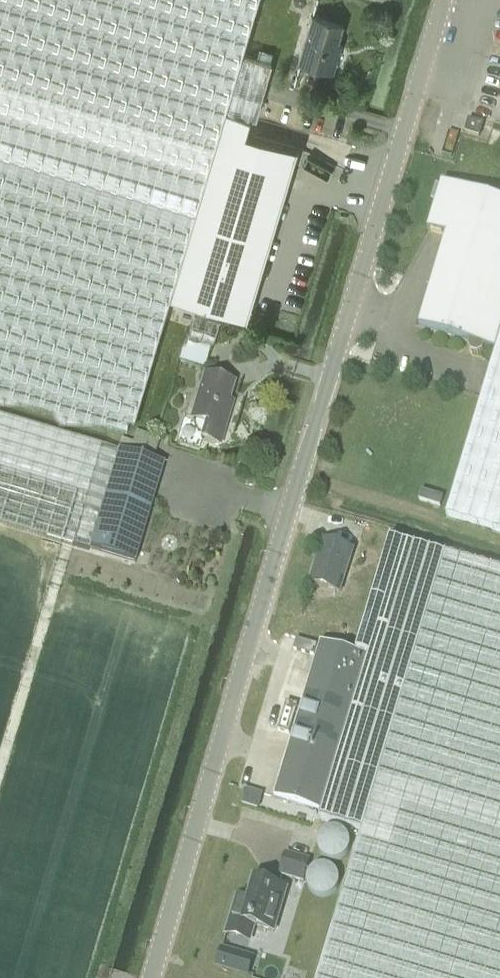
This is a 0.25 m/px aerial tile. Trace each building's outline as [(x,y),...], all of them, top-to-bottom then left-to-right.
[(168,295),(220,125),(225,106),(255,115),(270,62),(241,53),(257,0),(0,0),(0,390),(9,392),(129,428),(168,295)] [(335,49),(343,24),(312,15),(299,60),(334,70),(339,51),(335,49)] [(482,124),(468,119),(464,133),(478,138),(482,124)] [(297,147),(220,125),(168,295),(245,318),(297,147)] [(496,351),(499,338),(499,200),(442,183),(428,230),(447,236),(419,328),(471,344),(469,349),(472,355),(478,356),(483,354),(485,348),(496,351)] [(496,351),(447,516),(499,532),(499,338),(496,351)] [(227,409),(235,384),(205,375),(191,421),(194,422),(194,426),(195,430),(197,433),(201,436),(200,441),(221,447),(232,410),(227,409)] [(88,549),(117,451),(0,416),(0,522),(88,549)] [(120,440),(117,451),(153,461),(159,438),(135,431),(131,443),(120,440)] [(117,451),(88,549),(133,563),(138,547),(163,465),(153,461),(117,451)] [(419,500),(440,507),(443,497),(422,490),(419,500)] [(318,977),(499,977),(499,570),(390,538),(356,657),(367,660),(321,812),(320,814),(319,817),(362,829),(318,977)] [(338,595),(352,552),(323,542),(309,586),(338,595)] [(317,645),(296,639),(293,650),(314,656),(317,645)] [(319,646),(273,800),(320,814),(321,812),(367,660),(356,657),(319,646)] [(299,705),(285,701),(276,731),(289,736),(299,705)] [(308,862),(287,855),(280,877),(302,883),(308,862)] [(273,935),(286,891),(255,882),(249,904),(236,900),(225,936),(248,943),(252,929),(273,935)]
